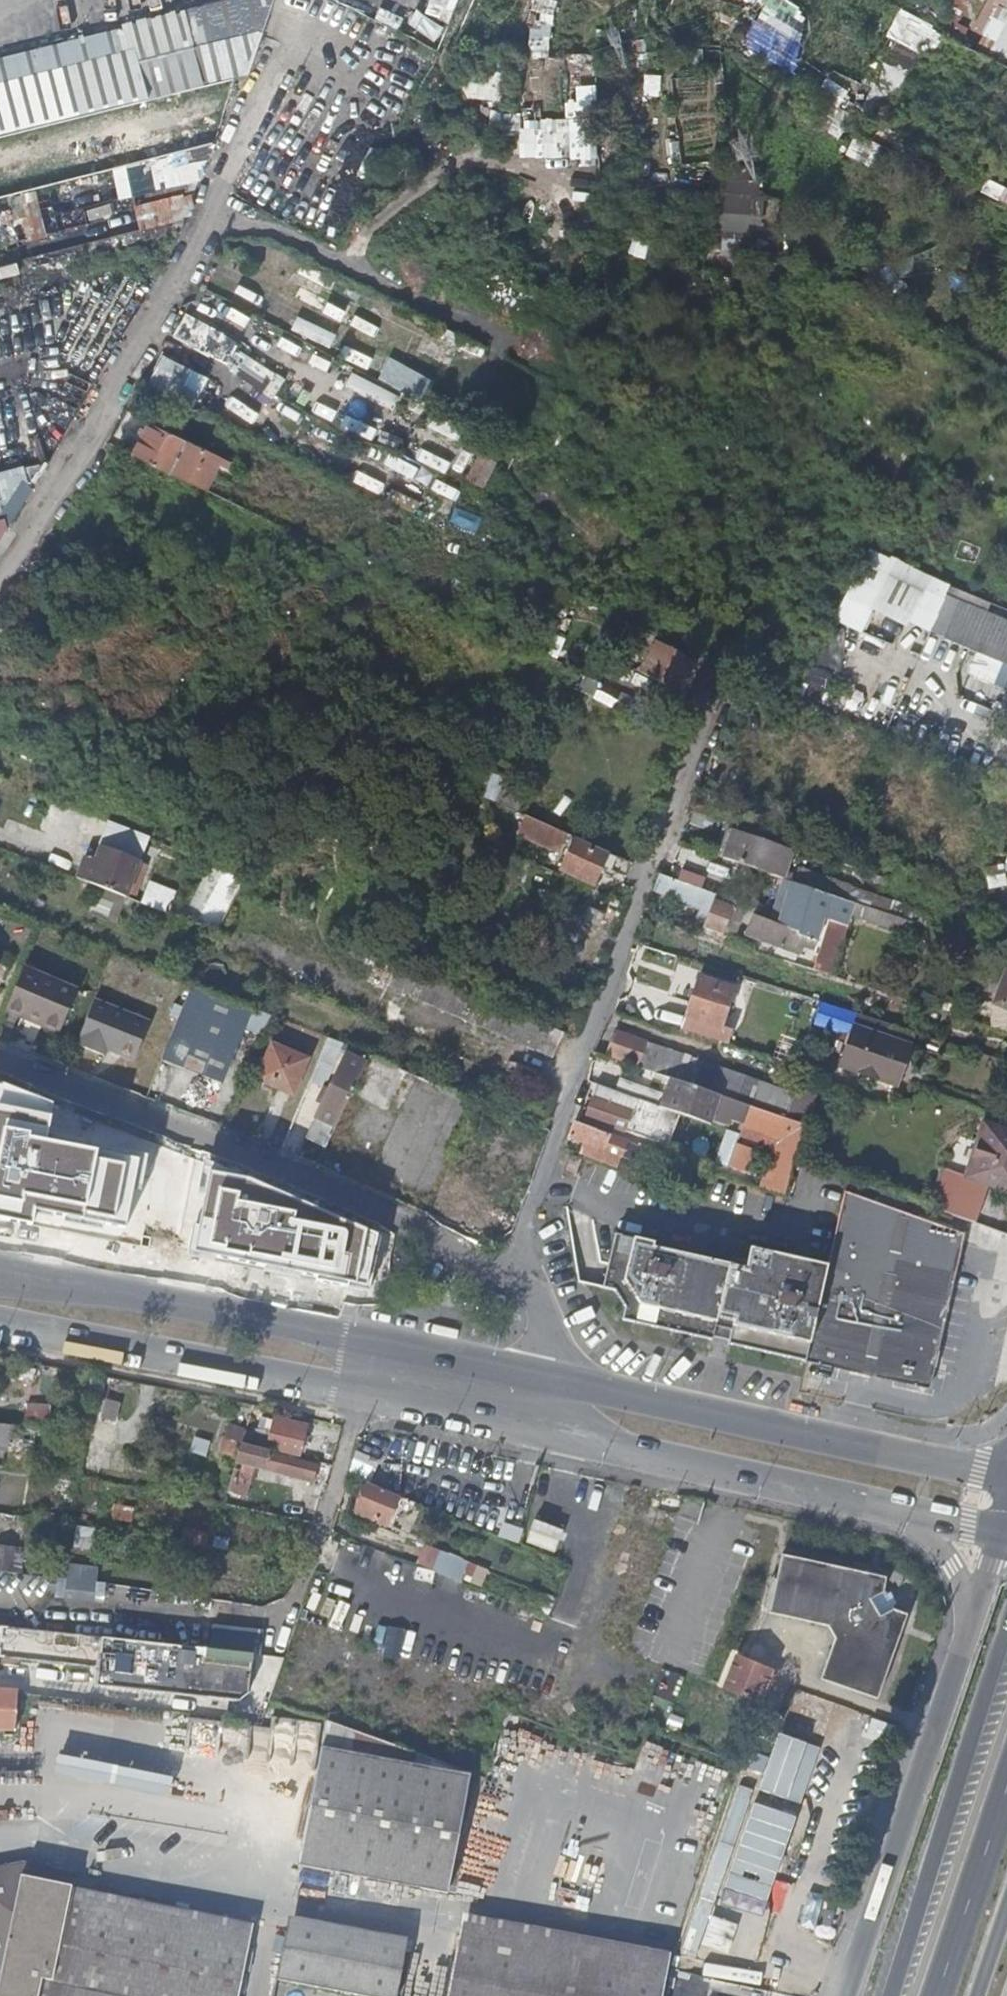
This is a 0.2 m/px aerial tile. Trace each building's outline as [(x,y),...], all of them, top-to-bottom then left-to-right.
[(250,67),(251,52),(256,52),(277,0),(251,0),(0,62),(0,131),(250,67)] [(943,7),(964,17),(970,3),(964,0),(947,0),(943,7)] [(1006,47),(1006,0),(986,0),(972,32),(1006,47)] [(531,19),(532,49),(550,49),(550,19),(531,19)] [(893,41),(889,53),(914,61),(918,48),(893,41)] [(870,96),(894,104),(905,71),(881,64),(870,96)] [(827,77),(819,92),(840,104),(848,89),(827,77)] [(584,156),(583,130),(557,131),(558,157),(584,156)] [(717,165),(714,232),(765,234),(768,167),(717,165)] [(134,203),(138,227),(191,219),(188,195),(134,203)] [(418,399),(427,382),(402,369),(394,386),(418,399)] [(524,435),(485,414),(486,412),(469,404),(461,419),(478,427),(476,429),(516,450),(524,435)] [(478,427),(461,419),(460,421),(467,424),(476,429),(478,427)] [(226,459),(149,420),(131,453),(208,492),(226,459)] [(455,470),(485,485),(498,460),(468,445),(455,470)] [(7,531),(57,456),(0,471),(0,527),(7,531)] [(561,616),(573,592),(560,586),(548,609),(561,616)] [(930,627),(937,611),(899,594),(892,611),(930,627)] [(960,602),(945,638),(973,650),(983,654),(1006,665),(1006,622),(960,602)] [(637,695),(647,674),(643,671),(610,654),(562,630),(557,640),(611,667),(605,679),(637,695)] [(680,691),(695,661),(658,640),(643,671),(647,674),(654,677),(667,684),(680,691)] [(983,654),(973,650),(964,670),(1006,689),(1006,665),(983,654)] [(644,698),(654,677),(647,674),(637,695),(644,698)] [(980,707),(985,693),(958,682),(952,695),(980,707)] [(1004,693),(994,719),(1006,724),(1006,694),(1004,693)] [(175,778),(178,773),(167,768),(164,774),(175,778)] [(447,777),(428,768),(424,778),(443,785),(447,777)] [(480,795),(495,801),(503,777),(489,772),(480,795)] [(716,833),(721,819),(693,810),(689,824),(716,833)] [(516,839),(553,862),(569,837),(531,814),(516,839)] [(724,858),(734,831),(727,828),(718,856),(724,858)] [(777,867),(784,849),(734,831),(724,858),(761,871),(764,861),(777,867)] [(632,864),(616,857),(574,837),(562,870),(595,885),(603,867),(626,877),(632,864)] [(127,896),(142,860),(102,844),(88,881),(127,896)] [(835,861),(805,850),(801,862),(854,880),(855,876),(857,869),(835,861)] [(774,876),(777,867),(764,861),(761,871),(762,872),(774,876)] [(216,866),(196,913),(172,904),(169,912),(220,933),(243,877),(216,866)] [(816,890),(821,877),(799,868),(793,883),(815,890),(816,890)] [(885,880),(875,876),(857,869),(855,876),(868,881),(882,886),(885,880)] [(735,939),(747,906),(707,891),(691,885),(689,885),(676,880),(669,877),(660,873),(653,892),(684,904),(696,908),(710,912),(705,929),(735,939)] [(827,894),(832,881),(821,877),(816,890),(827,894)] [(823,913),(808,908),(815,890),(793,883),(784,879),(779,894),(789,898),(780,924),(753,915),(746,934),(783,947),(793,951),(800,953),(806,934),(825,941),(829,929),(818,925),(823,913)] [(847,901),(851,893),(843,890),(840,899),(847,901)] [(909,938),(914,924),(882,913),(858,905),(853,918),(909,938)] [(844,945),(849,930),(841,927),(836,943),(844,945)] [(835,978),(846,946),(844,945),(836,943),(833,954),(825,975),(835,978)] [(790,958),(793,951),(783,947),(781,954),(790,958)] [(58,1031),(75,988),(22,966),(12,989),(5,1006),(41,1020),(39,1024),(58,1031)] [(512,1008),(436,975),(422,969),(412,994),(451,1012),(508,1037),(554,1057),(565,1031),(512,1008)] [(1005,969),(993,1007),(1006,1012),(1006,970),(1005,969)] [(721,1028),(733,989),(697,977),(683,1016),(721,1028)] [(114,1054),(128,1020),(162,1034),(168,1019),(133,1005),(137,995),(124,990),(118,1003),(104,997),(99,1011),(95,1010),(83,1041),(114,1054)] [(838,1069),(904,1090),(921,1034),(821,1003),(813,1027),(848,1038),(838,1069)] [(41,1020),(5,1006),(4,1009),(39,1024),(41,1020)] [(222,1080),(244,1029),(204,1011),(182,1063),(222,1080)] [(796,1093),(727,1069),(616,1030),(607,1056),(676,1079),(702,1088),(748,1104),(779,1115),(787,1117),(791,1105),(796,1093)] [(293,1095),(309,1059),(271,1043),(257,1079),(293,1095)] [(327,1145),(351,1096),(366,1063),(347,1053),(316,1117),(307,1136),(327,1145)] [(643,1097),(646,1086),(620,1077),(616,1088),(621,1089),(643,1097)] [(743,1119),(748,1104),(702,1088),(676,1079),(670,1094),(677,1097),(681,1086),(700,1092),(699,1097),(731,1107),(728,1114),(743,1119)] [(648,1145),(662,1104),(656,1102),(643,1097),(621,1089),(616,1088),(597,1081),(585,1115),(622,1128),(620,1135),(634,1140),(648,1145)] [(807,1124),(815,1101),(805,1097),(809,1088),(799,1083),(796,1093),(791,1105),(787,1117),(807,1124)] [(656,1102),(661,1091),(646,1086),(643,1097),(656,1102)] [(728,1114),(731,1107),(699,1097),(700,1092),(681,1086),(677,1097),(675,1103),(709,1116),(725,1122),(728,1114)] [(445,1094),(437,1124),(452,1128),(460,1097),(445,1094)] [(675,1103),(677,1097),(670,1094),(666,1106),(707,1121),(709,1116),(675,1103)] [(1000,1098),(997,1113),(1006,1116),(1006,1100),(1000,1098)] [(641,1146),(612,1135),(573,1121),(568,1136),(581,1141),(578,1150),(599,1158),(603,1148),(635,1161),(641,1146)] [(984,1125),(965,1178),(944,1170),(931,1208),(969,1222),(974,1223),(987,1184),(1006,1191),(1006,1133),(984,1125)] [(567,1169),(572,1154),(562,1151),(556,1166),(567,1169)] [(496,1163),(499,1157),(492,1154),(490,1160),(496,1163)] [(472,1173),(476,1164),(458,1156),(440,1195),(458,1203),(468,1181),(472,1173)] [(473,1183),(476,1176),(472,1173),(468,1181),(473,1183)] [(936,1354),(950,1298),(966,1232),(914,1214),(844,1189),(837,1222),(828,1261),(817,1308),(806,1359),(863,1372),(928,1387),(936,1354)] [(296,1222),(300,1204),(293,1201),(288,1221),(296,1222)] [(817,1308),(828,1261),(749,1242),(746,1256),(744,1263),(727,1259),(708,1255),(653,1241),(653,1235),(615,1227),(603,1282),(615,1284),(623,1300),(622,1306),(621,1315),(707,1335),(711,1336),(714,1324),(730,1328),(727,1340),(793,1356),(806,1359),(817,1308)] [(744,1263),(746,1256),(729,1250),(727,1259),(744,1263)] [(727,1340),(730,1328),(714,1324),(711,1336),(727,1340)] [(105,1399),(102,1419),(117,1422),(120,1402),(105,1399)] [(251,1444),(258,1416),(248,1413),(241,1441),(251,1444)] [(299,1455),(306,1426),(274,1418),(266,1447),(299,1455)] [(206,1457),(210,1441),(194,1437),(190,1452),(206,1457)] [(317,1466),(267,1453),(267,1450),(238,1442),(233,1460),(313,1480),(317,1466)] [(429,1473),(358,1442),(352,1462),(398,1481),(421,1490),(416,1503),(459,1521),(461,1517),(465,1508),(468,1500),(425,1483),(429,1473)] [(482,1506),(488,1493),(431,1469),(429,1473),(425,1483),(468,1500),(482,1506)] [(410,1515),(416,1503),(365,1483),(354,1512),(386,1525),(394,1508),(410,1515)] [(484,1526),(488,1518),(465,1508),(461,1517),(484,1526)] [(481,1585),(487,1571),(425,1544),(416,1565),(461,1584),(463,1578),(481,1585)] [(10,1549),(0,1547),(0,1572),(5,1573),(10,1549)] [(883,1593),(869,1565),(812,1555),(780,1550),(773,1590),(770,1608),(811,1615),(825,1617),(835,1637),(834,1640),(889,1661),(896,1643),(901,1630),(890,1608),(883,1593)] [(98,1567),(69,1563),(66,1590),(95,1593),(98,1567)] [(895,1606),(888,1590),(883,1593),(890,1608),(895,1606)] [(91,1639),(50,1634),(0,1628),(0,1658),(44,1663),(89,1668),(91,1639)] [(876,1699),(889,1661),(834,1640),(820,1680),(876,1699)] [(760,1700),(773,1665),(738,1652),(725,1686),(760,1700)] [(655,1695),(675,1700),(682,1674),(662,1669),(655,1695)] [(15,1694),(13,1694),(0,1692),(0,1734),(9,1735),(15,1694)] [(445,1764),(348,1730),(268,1704),(262,1728),(256,1748),(264,1750),(320,1770),(463,1819),(477,1824),(492,1782),(481,1777),(445,1764)] [(256,1748),(262,1728),(255,1726),(240,1725),(196,1719),(193,1741),(255,1750),(256,1748)] [(308,1791),(315,1772),(264,1754),(258,1773),(308,1791)] [(115,1783),(117,1765),(59,1759),(57,1777),(115,1783)] [(448,1891),(463,1819),(320,1770),(300,1861),(448,1891)] [(167,1801),(173,1784),(141,1771),(134,1788),(167,1801)] [(15,1888),(0,1890),(0,1896),(63,1909),(65,1899),(15,1888)] [(241,1968),(109,1941),(114,1919),(63,1909),(0,1896),(0,1995),(235,1995),(241,1968)] [(669,1951),(566,1931),(462,1912),(458,1933),(665,1973),(669,1951)] [(407,1937),(288,1913),(283,1933),(402,1957),(406,1944),(407,1937)] [(246,1945),(114,1919),(109,1941),(241,1968),(246,1945)] [(399,1972),(402,1957),(283,1933),(275,1977),(370,1995),(395,1995),(399,1972)] [(665,1973),(458,1933),(445,1995),(661,1995),(665,1973)] [(408,1973),(415,1946),(406,1944),(402,1957),(399,1972),(408,1973)] [(738,1986),(705,1976),(702,1990),(722,1995),(735,1995),(738,1986)]
